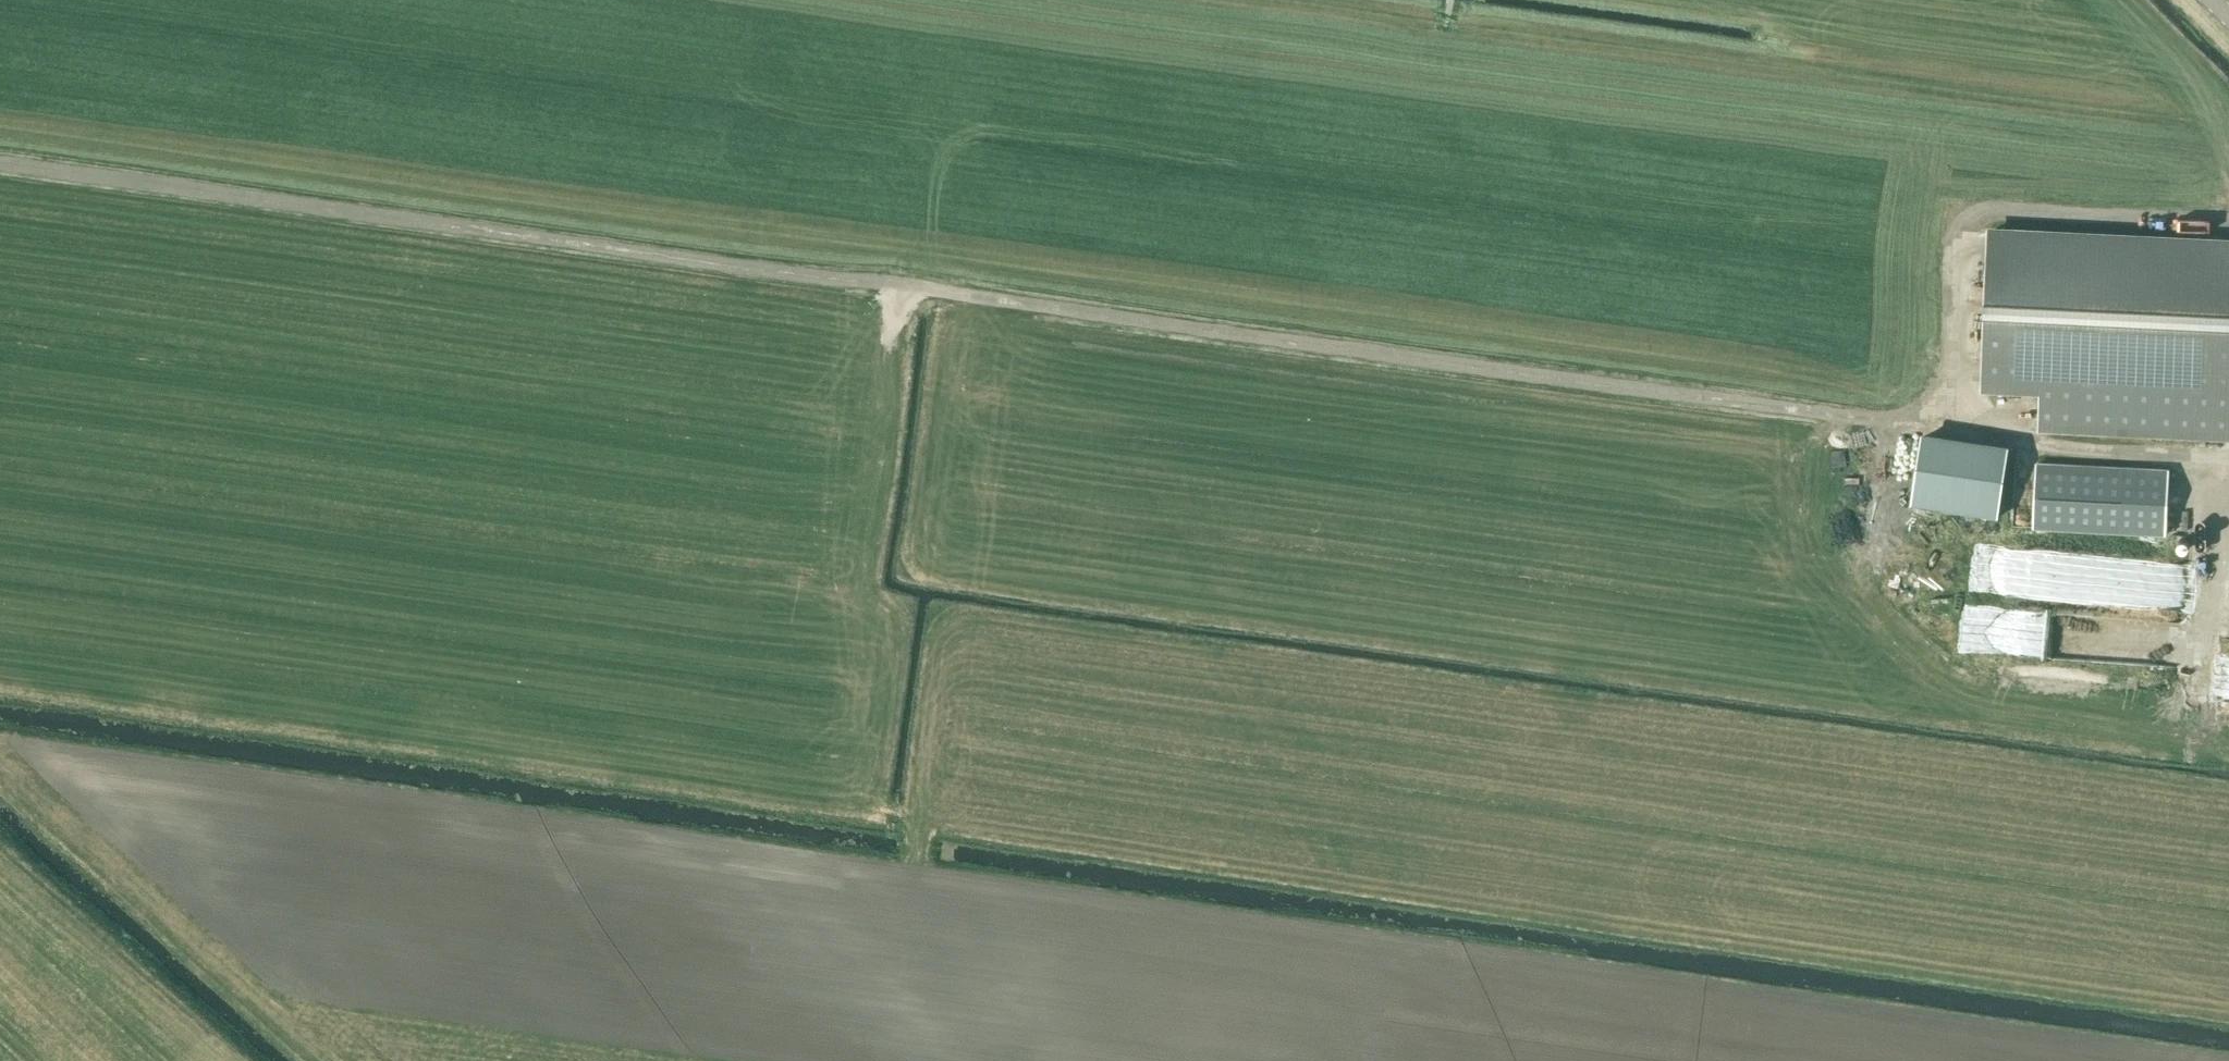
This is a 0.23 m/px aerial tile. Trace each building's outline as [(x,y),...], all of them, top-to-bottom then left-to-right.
[(1986,225),(1980,391),(2039,394),(2037,430),(2228,440),(2228,237),(1986,225)] [(2008,451),(1920,438),(1910,503),(1998,517),(2008,451)] [(2168,469),(2035,463),(2032,528),(2165,535),(2168,469)] [(2018,593),(2018,603),(2054,604),(2057,603),(2178,608),(2181,607),(2182,579),(2175,561),(2176,546),(2154,545),(2152,541),(2148,543),(2151,551),(2132,559),(2035,554),(2024,558),(2027,565),(2045,566),(2033,570),(2039,585),(2018,593)] [(2065,619),(2064,664),(2084,664),(2084,662),(2161,664),(2161,641),(2181,641),(2180,664),(2197,664),(2198,621),(2065,619)]
